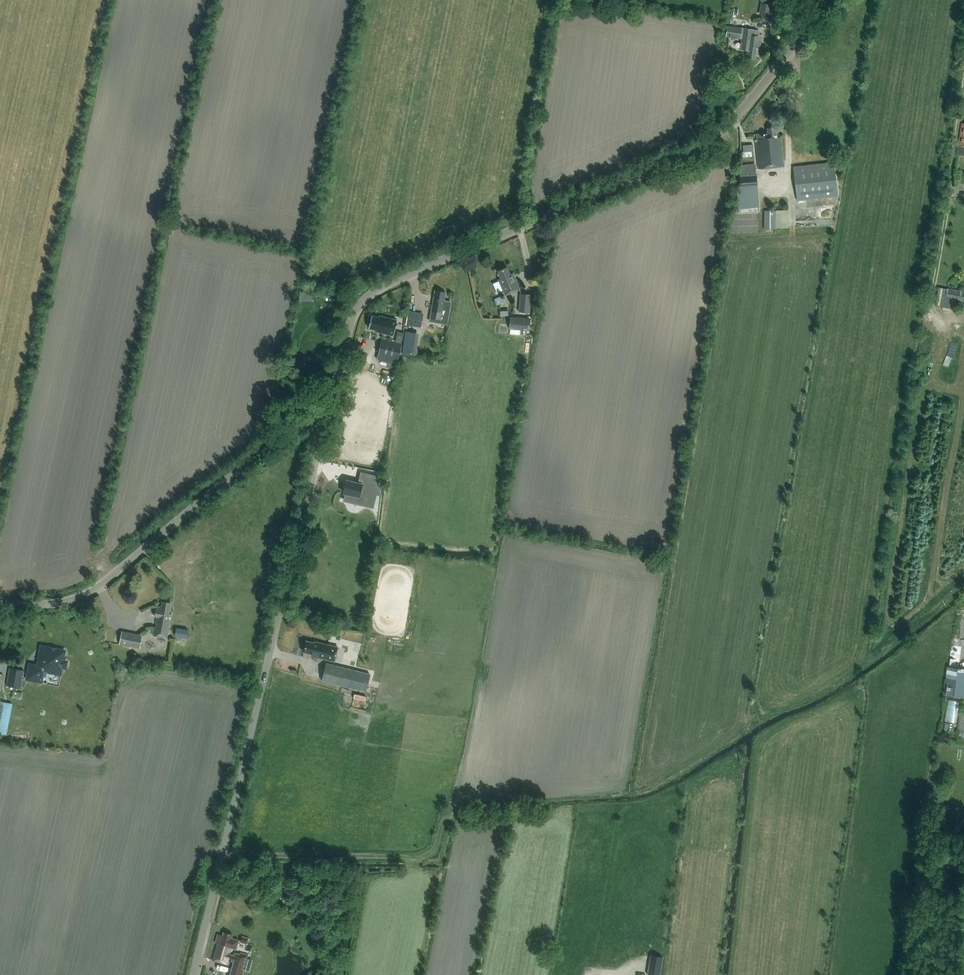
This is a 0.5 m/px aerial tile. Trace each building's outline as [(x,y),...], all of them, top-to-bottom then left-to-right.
[(771,4),(761,2),(759,14),(769,16),(771,4)] [(726,35),(739,37),(740,27),(727,25),(726,35)] [(740,27),(739,37),(741,37),(740,48),(748,49),(748,51),(746,51),(746,54),(747,54),(747,57),(755,58),(756,54),(761,55),(762,48),(760,48),(762,34),(754,33),(754,29),(740,27)] [(767,128),(768,132),(757,133),(758,142),(756,142),(759,169),(783,166),(780,137),(777,137),(776,127),(767,128)] [(797,200),(838,195),(834,162),(793,166),(797,200)] [(756,163),(739,165),(740,176),(739,176),(740,189),(759,188),(757,174),(756,167),(756,163)] [(765,227),(789,227),(789,208),(765,209),(765,227)] [(510,274),(507,266),(498,270),(501,278),(499,279),(505,295),(520,288),(513,273),(510,274)] [(963,300),(963,291),(947,288),(945,297),(963,300)] [(432,311),(430,321),(447,324),(451,302),(444,301),(446,292),(445,292),(435,290),(432,311)] [(303,299),(313,299),(313,291),(303,291),(303,299)] [(530,312),(531,294),(521,293),(519,311),(530,312)] [(423,313),(408,310),(406,325),(421,327),(423,313)] [(377,330),(376,331),(393,335),(397,320),(380,316),(379,317),(371,315),(369,328),(377,330)] [(510,329),(529,330),(530,318),(510,317),(510,329)] [(395,341),(401,343),(404,332),(398,331),(395,341)] [(401,344),(382,339),(377,359),(397,364),(401,344)] [(405,339),(402,355),(409,356),(411,340),(405,339)] [(346,480),(344,492),(346,493),(344,500),(367,505),(370,492),(377,493),(379,494),(381,486),(378,485),(380,476),(362,472),(359,483),(346,480)] [(170,602),(162,601),(160,609),(156,608),(154,615),(156,616),(153,635),(167,638),(171,614),(168,613),(170,602)] [(187,638),(188,630),(176,628),(175,636),(187,638)] [(140,648),(143,635),(122,631),(119,644),(140,648)] [(306,641),(303,652),(312,654),(311,655),(335,661),(338,647),(315,642),(314,643),(306,641)] [(45,676),(46,671),(60,673),(61,666),(64,667),(65,665),(66,663),(65,661),(62,661),(64,651),(63,650),(63,649),(57,648),(57,649),(42,646),(38,666),(30,665),(28,678),(41,681),(42,675),(45,676)] [(370,674),(326,663),(322,681),(366,692),(370,674)] [(945,695),(963,697),(963,668),(949,666),(945,695)] [(7,685),(20,688),(23,672),(10,669),(7,685)] [(945,721),(955,722),(958,701),(949,699),(945,721)] [(946,722),(945,730),(954,731),(955,724),(946,722)] [(246,958),(247,958),(248,954),(240,952),(240,954),(235,952),(234,955),(229,954),(231,947),(236,948),(239,939),(232,937),(233,934),(224,931),(223,935),(218,934),(216,942),(218,943),(214,960),(227,963),(228,959),(235,961),(231,974),(229,974),(243,974),(244,969),(243,968),(246,958)] [(651,974),(660,974),(663,956),(650,954),(647,974),(651,974)]
